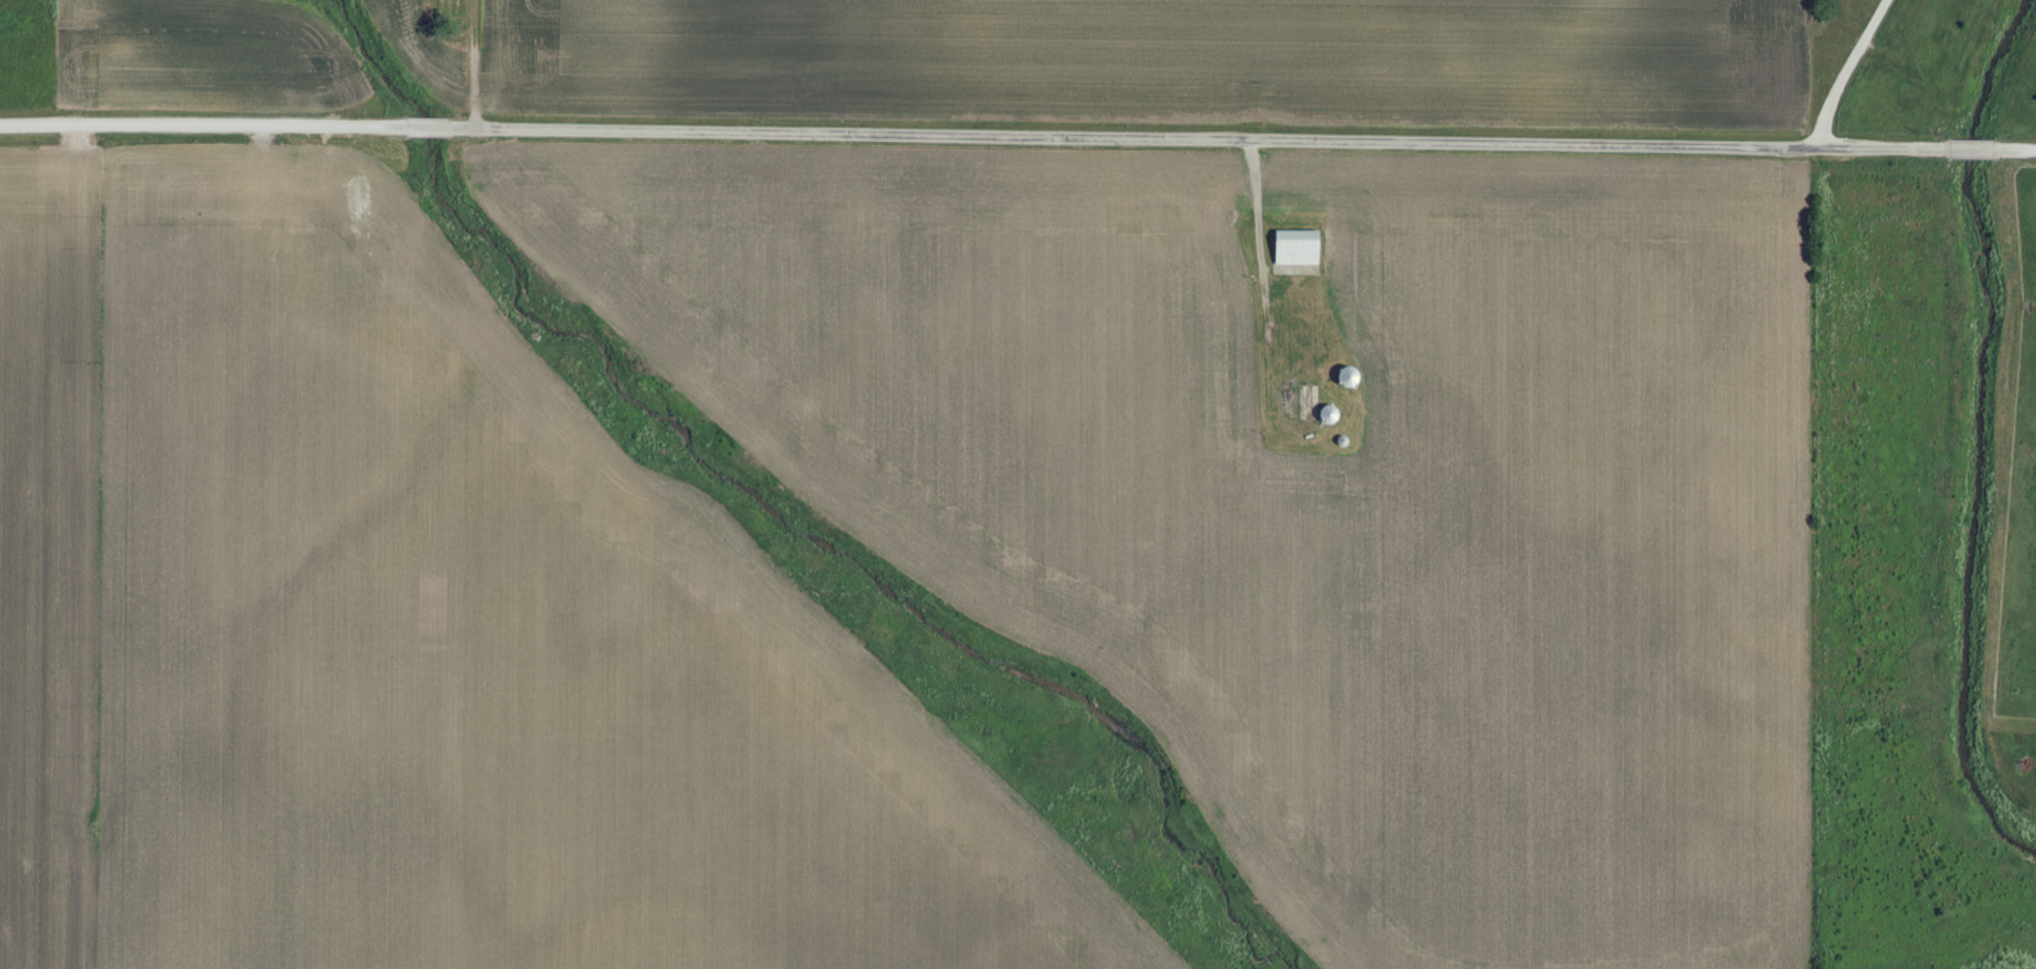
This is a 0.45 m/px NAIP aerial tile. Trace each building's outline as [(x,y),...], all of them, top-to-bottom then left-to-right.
[(1318,231),(1273,232),(1274,266),(1319,264),(1318,231)]
